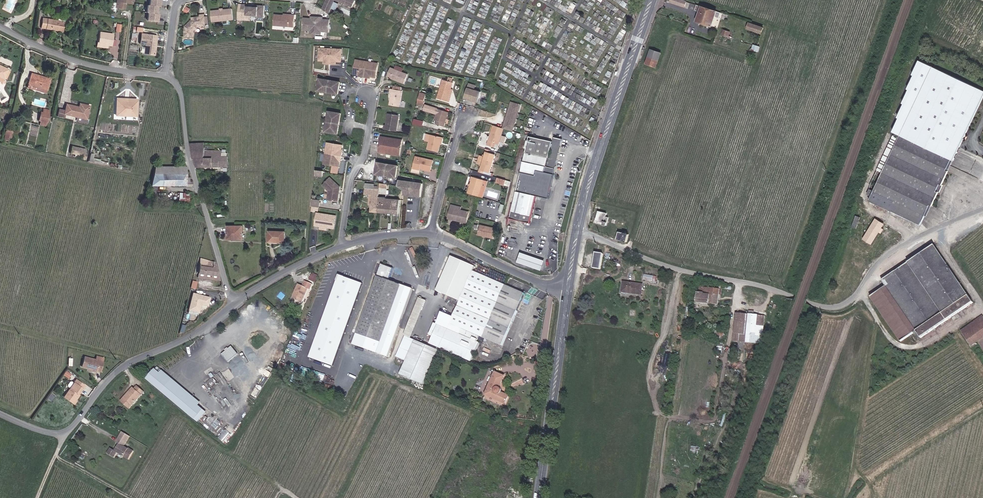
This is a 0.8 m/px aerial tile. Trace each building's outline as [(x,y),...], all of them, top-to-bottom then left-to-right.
[(117,8),(118,2),(119,2),(119,0),(116,0),(116,3),(110,2),(110,7),(117,8)] [(117,8),(122,9),(123,3),(125,3),(128,4),(129,0),(119,0),(119,2),(118,2),(117,8)] [(323,10),(329,15),(335,0),(353,8),(356,2),(352,0),(328,0),(323,10)] [(239,5),(238,21),(242,21),(242,19),(246,20),(246,17),(251,17),(257,17),(257,19),(264,19),(264,7),(255,6),(255,8),(247,8),(247,6),(239,5)] [(719,18),(721,13),(696,5),(695,10),(700,12),(697,21),(712,26),(715,17),(719,18)] [(156,15),(157,8),(149,7),(147,6),(146,14),(148,14),(156,15)] [(232,10),(211,12),(212,23),(233,21),(232,10)] [(158,15),(156,15),(148,14),(147,21),(157,23),(158,15)] [(295,16),(290,16),(290,17),(284,17),(274,16),(273,27),(294,28),(295,16)] [(193,23),(185,31),(184,42),(194,42),(194,36),(199,29),(206,28),(205,17),(201,18),(201,20),(196,20),(196,22),(194,24),(193,23)] [(63,31),(65,22),(58,20),(43,18),(41,28),(63,31)] [(313,20),(304,19),(304,20),(303,31),(310,32),(310,34),(321,35),(322,33),(329,33),(330,21),(321,20),(321,18),(313,18),(313,20)] [(762,34),(764,28),(749,23),(747,29),(762,34)] [(112,46),(113,34),(100,32),(98,44),(112,46)] [(156,46),(157,37),(142,35),(140,45),(146,46),(145,55),(155,56),(156,49),(155,48),(155,46),(156,46)] [(340,48),(317,47),(317,59),(321,59),(321,61),(324,61),(324,62),(331,63),(331,62),(334,62),(334,60),(339,60),(340,48)] [(651,50),(646,64),(656,67),(661,53),(651,50)] [(369,76),(370,76),(375,78),(378,64),(357,59),(354,73),(359,74),(360,74),(360,76),(368,78),(369,76)] [(896,127),(920,143),(951,162),(952,163),(982,104),(982,93),(921,62),(914,76),(915,76),(908,90),(910,91),(904,104),(905,105),(899,119),(900,120),(896,127)] [(408,75),(391,68),(388,77),(405,84),(408,75)] [(54,82),(52,81),(35,77),(33,87),(51,92),(54,82)] [(327,82),(328,79),(320,77),(318,89),(338,93),(340,81),(332,79),(332,83),(327,82)] [(449,101),(450,98),(449,97),(451,89),(453,83),(452,82),(453,80),(449,78),(448,81),(443,80),(438,98),(449,101)] [(51,92),(33,87),(32,91),(50,96),(51,92)] [(477,102),(480,92),(468,88),(465,98),(477,102)] [(404,91),(391,89),(390,93),(392,93),(390,105),(401,107),(404,91)] [(141,99),(121,98),(120,115),(141,116),(141,99)] [(503,128),(512,131),(520,105),(511,102),(503,128)] [(91,121),(94,108),(88,106),(87,110),(83,109),(72,106),(69,116),(91,121)] [(338,131),(339,123),(336,123),(337,119),(340,120),(341,111),(329,109),(325,129),(338,131)] [(435,120),(437,120),(436,124),(444,126),(449,112),(438,109),(435,120)] [(45,124),(44,128),(50,129),(53,112),(47,111),(47,115),(45,115),(43,123),(45,124)] [(396,131),(398,115),(388,114),(386,125),(385,125),(384,129),(396,131)] [(425,126),(426,121),(416,118),(414,123),(425,126)] [(503,128),(494,125),(487,145),(494,147),(496,143),(499,144),(503,128)] [(868,201),(894,214),(918,226),(928,206),(930,206),(947,173),(946,172),(951,162),(920,143),(896,127),(893,133),(900,137),(899,139),(893,136),(869,184),(870,185),(868,188),(869,189),(867,193),(868,193),(868,195),(871,196),(868,201)] [(426,141),(430,142),(428,149),(439,151),(442,137),(427,134),(426,141)] [(552,142),(529,136),(528,141),(526,140),(524,148),(526,148),(513,204),(510,218),(530,223),(537,195),(549,198),(562,139),(554,137),(547,166),(546,166),(552,142)] [(403,140),(383,137),(380,152),(400,156),(403,140)] [(339,164),(340,160),(340,158),(341,158),(343,150),(341,149),(341,148),(342,143),(327,141),(324,162),(339,164)] [(205,143),(190,144),(196,167),(228,167),(228,157),(222,156),(222,152),(222,150),(205,150),(205,143)] [(86,155),(87,148),(73,145),(71,152),(86,155)] [(491,173),(497,152),(486,149),(484,157),(480,155),(478,163),(482,164),(480,170),(491,173)] [(431,171),(433,161),(416,157),(414,167),(431,171)] [(398,166),(390,164),(389,167),(385,166),(386,164),(378,162),(376,174),(396,178),(398,166)] [(197,185),(196,180),(193,180),(193,177),(188,176),(188,167),(158,166),(154,184),(197,185)] [(340,185),(330,175),(323,183),(329,189),(328,198),(339,199),(340,191),(338,190),(338,188),(340,187),(340,185)] [(468,193),(478,196),(483,180),(473,177),(468,193)] [(487,181),(483,180),(478,196),(482,197),(487,181)] [(404,195),(422,197),(423,184),(400,181),(399,186),(404,191),(404,195)] [(372,211),(380,212),(380,204),(377,203),(378,197),(379,197),(379,189),(369,188),(370,186),(366,186),(365,194),(370,194),(373,194),(372,205),(372,211)] [(179,201),(190,202),(190,192),(180,192),(179,201)] [(380,212),(391,213),(391,205),(385,205),(386,198),(379,197),(378,197),(377,203),(380,204),(380,212)] [(391,205),(391,213),(398,213),(399,200),(386,198),(385,205),(391,205)] [(460,210),(461,207),(451,205),(448,219),(466,222),(469,212),(460,210)] [(318,211),(317,221),(319,221),(319,222),(321,224),(335,226),(337,213),(318,211)] [(607,225),(609,217),(606,217),(607,213),(599,211),(597,218),(596,218),(595,222),(607,225)] [(869,239),(882,221),(875,215),(861,234),(869,239)] [(612,223),(615,223),(616,225),(617,227),(619,227),(621,226),(622,225),(623,224),(624,222),(623,220),(622,219),(620,218),(619,218),(617,219),(616,220),(613,219),(612,223)] [(227,240),(234,240),(234,238),(244,238),(244,225),(227,225),(227,240)] [(493,238),(495,228),(480,225),(478,234),(493,238)] [(276,240),(284,240),(285,232),(269,231),(269,242),(276,242),(276,240)] [(617,239),(627,242),(629,234),(619,231),(617,239)] [(917,334),(944,317),(969,301),(932,244),(880,277),(883,282),(868,292),(897,338),(913,328),(917,334)] [(522,253),(519,262),(525,264),(526,262),(525,262),(527,255),(522,253)] [(600,270),(602,254),(595,253),(592,269),(600,270)] [(449,255),(435,290),(458,300),(451,316),(440,312),(428,341),(470,358),(479,337),(500,346),(523,291),(472,270),(474,265),(449,255)] [(537,258),(527,255),(525,262),(526,262),(525,264),(535,268),(537,263),(535,262),(537,258)] [(611,258),(606,256),(605,256),(602,269),(607,271),(611,258)] [(200,271),(220,275),(216,261),(202,258),(200,271)] [(545,261),(537,258),(535,262),(537,263),(535,268),(542,270),(545,261)] [(392,268),(379,263),(351,343),(387,356),(411,289),(387,280),(392,268)] [(199,276),(221,279),(220,275),(200,271),(199,276)] [(310,279),(316,282),(319,275),(313,272),(310,279)] [(657,276),(644,274),(643,280),(656,282),(657,276)] [(332,365),(360,284),(338,275),(309,356),(332,365)] [(643,284),(623,282),(622,292),(641,294),(643,284)] [(311,287),(305,284),(303,288),(298,286),(292,297),(297,300),(295,302),(301,305),(307,291),(309,292),(311,287)] [(718,305),(720,289),(700,287),(700,292),(697,292),(696,302),(718,305)] [(194,293),(190,310),(201,313),(202,305),(209,307),(212,297),(194,293)] [(405,359),(399,373),(422,384),(438,350),(411,337),(426,300),(419,296),(395,356),(405,359)] [(753,314),(754,311),(749,310),(749,314),(736,313),(733,341),(739,342),(745,342),(761,343),(762,336),(751,335),(753,314)] [(762,336),(767,336),(768,328),(766,328),(766,325),(764,325),(765,316),(753,314),(751,335),(762,336)] [(979,316),(956,330),(966,345),(972,341),(982,357),(982,323),(979,316)] [(736,347),(735,349),(744,350),(745,342),(739,342),(738,347),(736,347)] [(241,357),(236,349),(225,356),(230,364),(241,357)] [(98,372),(101,362),(94,360),(82,357),(79,367),(98,372)] [(163,394),(174,380),(163,372),(161,374),(155,370),(147,380),(163,394)] [(492,400),(502,404),(505,397),(506,393),(505,393),(509,382),(499,378),(494,392),(494,394),(492,400)] [(75,379),(63,397),(70,403),(76,394),(75,392),(80,384),(75,379)] [(186,412),(197,399),(174,380),(163,394),(186,412)] [(125,396),(119,402),(128,410),(142,393),(134,387),(126,397),(125,396)] [(505,397),(502,404),(510,408),(513,400),(505,397)] [(202,403),(197,399),(186,412),(195,420),(204,407),(201,405),(202,403)] [(226,429),(220,438),(226,442),(232,433),(226,429)] [(125,447),(127,444),(119,439),(117,443),(119,444),(114,451),(110,449),(107,454),(113,459),(117,453),(128,461),(135,452),(130,449),(129,450),(125,447)]
